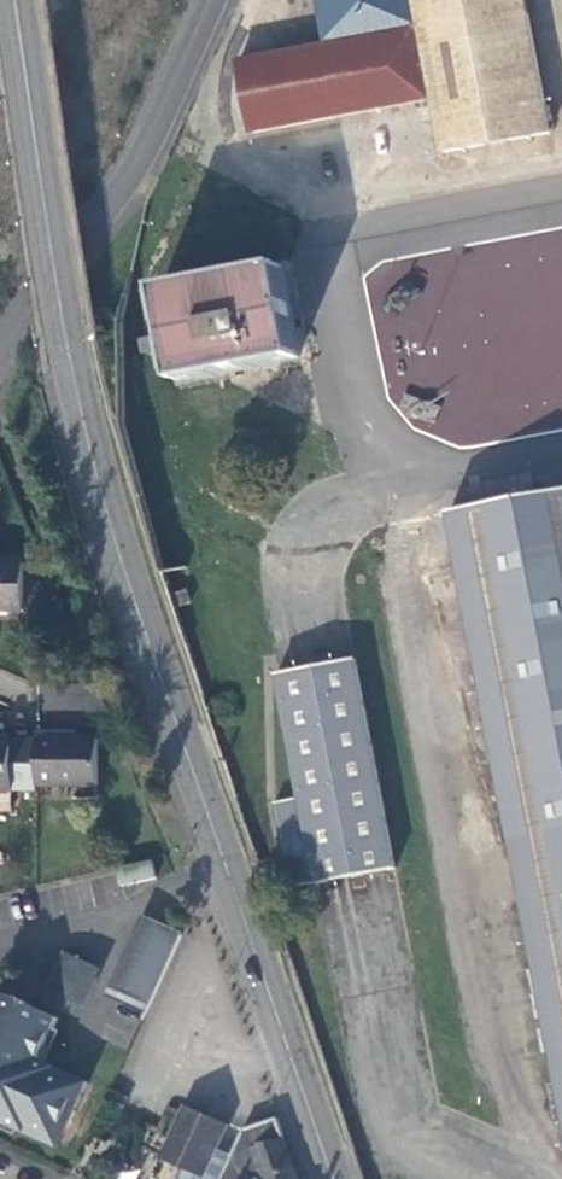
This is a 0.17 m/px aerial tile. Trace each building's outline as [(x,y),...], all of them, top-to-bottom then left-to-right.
[(330,46),(241,64),(254,134),(434,99),(444,153),(551,133),(525,0),(320,0),(330,46)] [(160,290),(178,380),(297,356),(280,267),(160,290)] [(561,1083),(561,493),(451,514),(561,1083)] [(0,563),(0,611),(46,611),(34,581),(26,581),(26,563),(0,563)] [(354,658),(274,672),(297,802),(274,807),(288,888),(392,869),(354,658)] [(62,734),(37,735),(37,786),(97,786),(97,740),(77,740),(62,739),(62,734)] [(0,747),(0,793),(13,793),(13,747),(0,747)] [(153,862),(118,870),(122,887),(157,880),(153,862)] [(148,1011),(182,935),(153,922),(123,988),(130,991),(126,1001),(148,1011)] [(63,955),(48,988),(77,1002),(93,968),(63,955)] [(88,1084),(51,1067),(38,1062),(58,1019),(0,993),(0,1121),(26,1133),(29,1128),(54,1140),(70,1107),(76,1110),(88,1084)] [(276,1119),(243,1131),(232,1156),(217,1149),(228,1125),(186,1106),(162,1159),(185,1169),(180,1178),(297,1178),(276,1119)]
